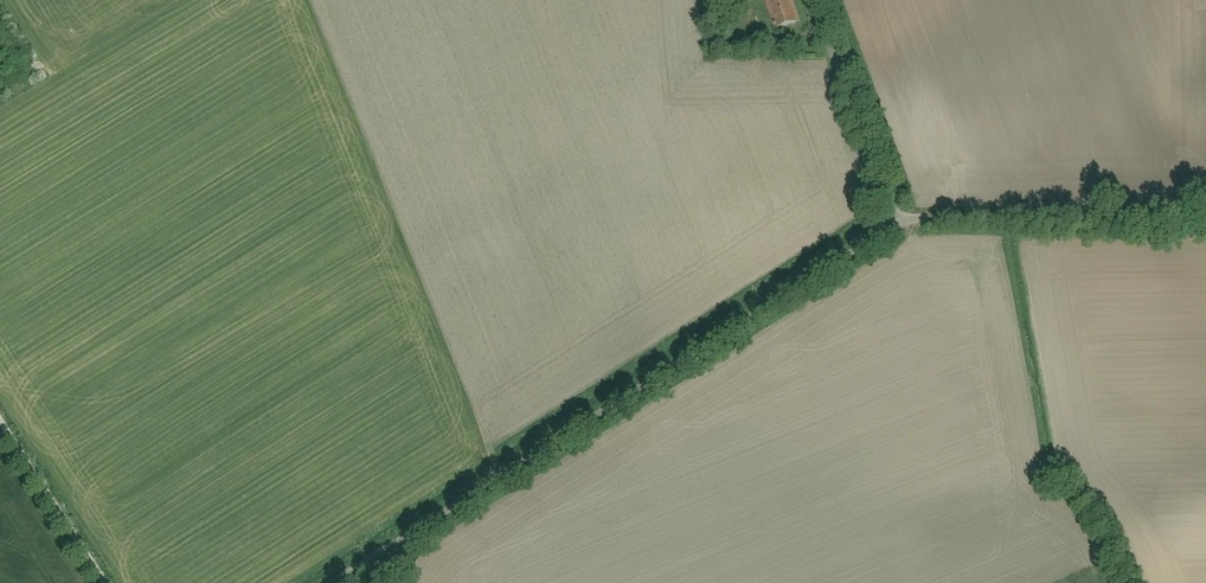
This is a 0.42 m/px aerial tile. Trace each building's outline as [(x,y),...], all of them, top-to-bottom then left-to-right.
[(777,32),(806,23),(798,0),(767,0),(777,32)]
